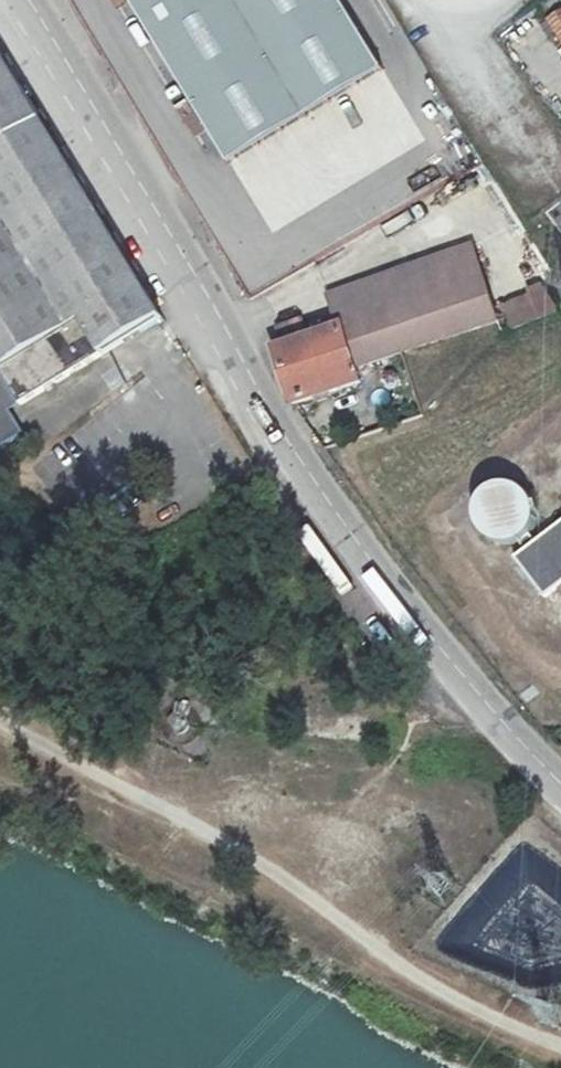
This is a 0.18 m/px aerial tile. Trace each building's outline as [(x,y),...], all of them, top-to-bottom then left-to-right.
[(278,233),(428,137),(382,65),(352,17),(341,0),(130,0),(278,233)] [(367,7),(352,17),(382,65),(396,55),(367,7)] [(546,33),(560,53),(560,22),(546,33)] [(0,72),(0,365),(28,406),(29,408),(166,311),(0,72)] [(361,368),(504,318),(501,309),(479,242),(335,295),(342,316),(321,324),(324,333),(281,350),(300,404),(366,381),(361,368)] [(544,289),(501,309),(504,318),(508,332),(556,310),(544,289)] [(0,365),(0,389),(1,391),(3,390),(19,413),(28,406),(0,365)] [(0,392),(0,455),(2,458),(35,436),(19,413),(3,390),(1,391),(0,392)] [(531,492),(481,477),(465,533),(515,547),(531,492)] [(545,536),(560,555),(560,524),(545,536)] [(560,562),(560,555),(545,536),(519,556),(536,578),(560,562)] [(536,578),(550,595),(560,586),(560,562),(536,578)]
